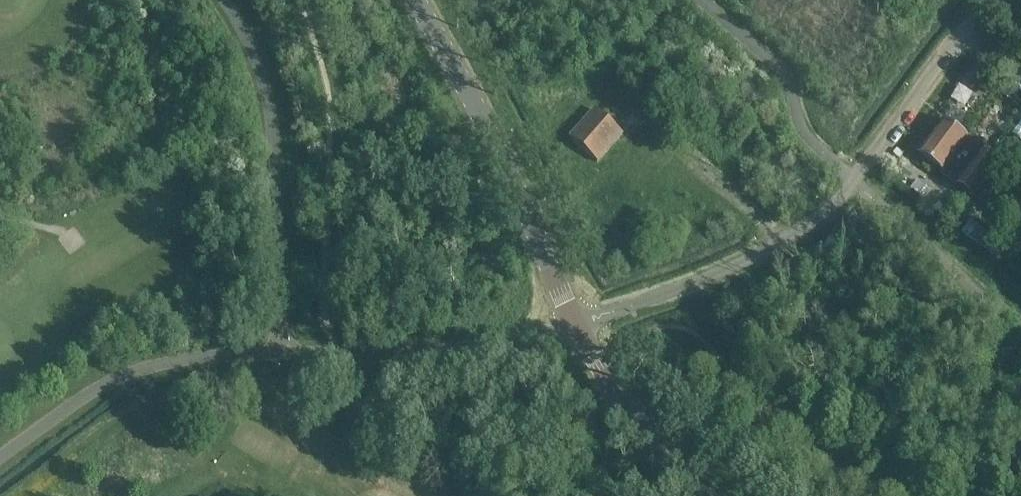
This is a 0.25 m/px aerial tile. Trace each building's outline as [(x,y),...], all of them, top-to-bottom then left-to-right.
[(979,58),(961,82),(971,89),(989,65),(979,58)] [(595,110),(571,138),(597,161),(616,139),(622,133),(595,110)] [(930,137),(988,178),(991,173),(994,167),(997,169),(1001,164),(998,162),(999,161),(985,151),(988,147),(970,135),(967,138),(942,120),(930,137)] [(974,197),(986,180),(988,178),(930,137),(918,154),(947,175),(945,177),(974,197)] [(994,174),(988,182),(978,197),(988,204),(992,198),(996,200),(1007,183),(994,174)] [(933,207),(938,202),(931,194),(926,198),(933,207)] [(943,206),(939,202),(938,202),(933,207),(932,207),(936,212),(943,206)]
